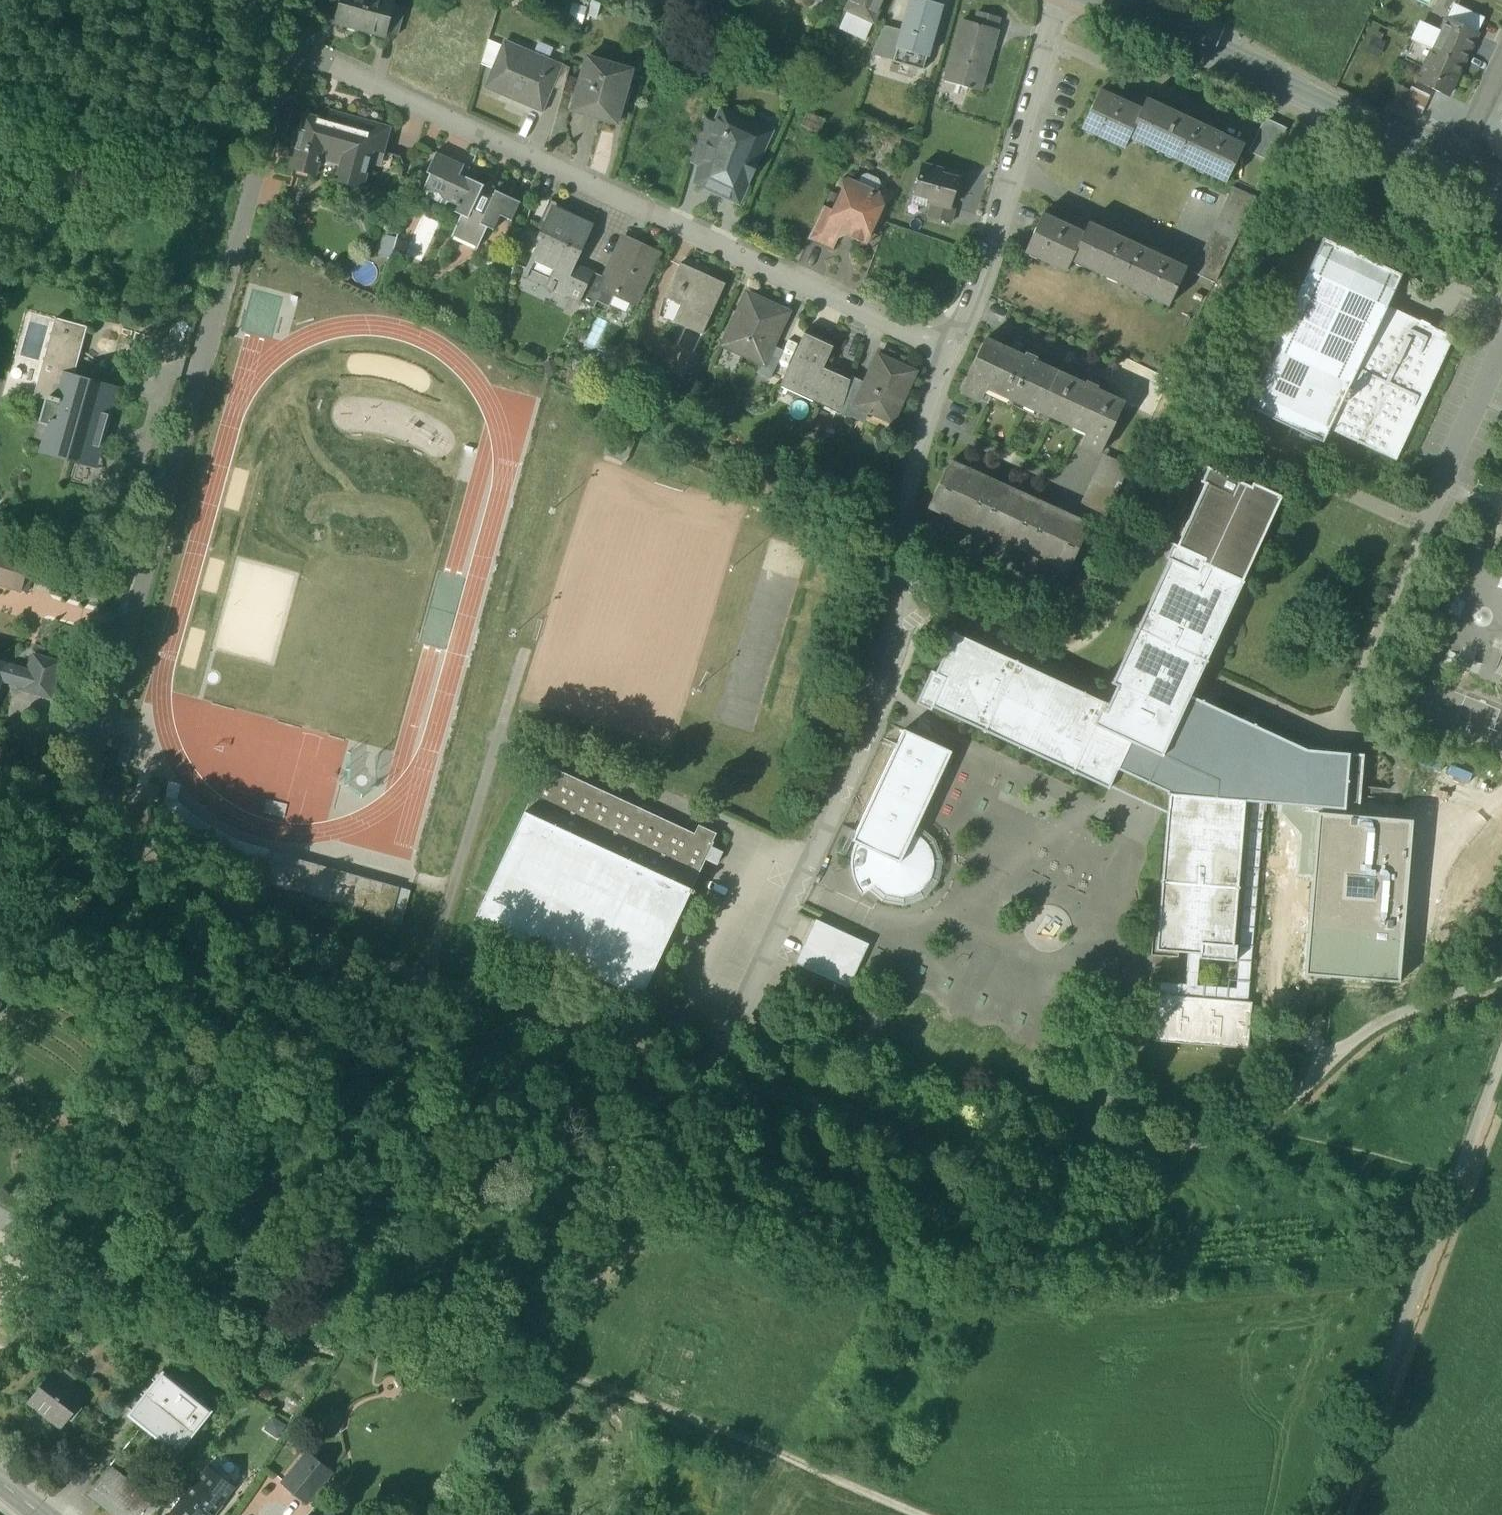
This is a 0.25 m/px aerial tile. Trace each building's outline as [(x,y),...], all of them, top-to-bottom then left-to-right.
[(324,15),(338,19),(343,0),(328,0),(324,15)] [(338,19),(336,25),(360,32),(369,0),(343,0),(338,19)] [(392,0),(369,0),(360,32),(383,38),(384,33),(392,6),(393,0),(392,0)] [(867,0),(850,0),(846,10),(847,11),(873,22),(881,6),(867,0)] [(1433,10),(1437,0),(1412,0),(1433,10)] [(942,6),(924,1),(922,7),(909,3),(901,31),(896,48),(928,57),(942,6)] [(406,10),(392,6),(384,33),(398,37),(406,10)] [(873,22),(847,11),(840,28),(865,39),(873,22)] [(998,18),(977,13),(974,24),(995,30),(998,18)] [(1478,34),(1447,19),(1432,51),(1463,65),(1478,34)] [(974,24),(961,21),(945,82),(980,91),(996,31),(995,30),(974,24)] [(901,31),(884,26),(871,54),(893,60),(896,48),(901,31)] [(518,53),(503,47),(493,72),(497,73),(489,92),(543,114),(553,89),(551,88),(560,66),(520,49),(518,53)] [(928,57),(896,48),(893,60),(893,62),(924,71),(928,57)] [(1463,65),(1432,51),(1417,82),(1448,96),(1463,65)] [(631,72),(586,59),(572,111),(616,124),(631,72)] [(560,66),(551,88),(553,89),(563,93),(569,69),(560,66)] [(1409,91),(1396,84),(1389,99),(1403,106),(1409,91)] [(1430,96),(1411,87),(1409,91),(1403,106),(1421,114),(1430,96)] [(1243,145),(1147,100),(1147,99),(1146,99),(1141,110),(1101,91),(1100,90),(1081,130),(1124,150),(1129,138),(1226,184),(1244,145),(1243,144),(1243,145)] [(757,127),(721,111),(715,125),(716,126),(709,141),(711,142),(706,155),(709,157),(705,167),(704,167),(696,184),(738,202),(764,144),(758,141),(757,127)] [(389,131),(330,114),(327,123),(304,117),(301,129),(291,127),(282,158),(292,161),(289,170),(313,177),(316,168),(318,169),(320,162),(340,168),(336,183),(362,191),(372,153),(382,155),(389,131)] [(1287,129),(1266,119),(1262,130),(1282,139),(1287,129)] [(715,125),(702,120),(691,160),(704,167),(705,167),(709,157),(706,155),(711,142),(709,141),(716,126),(715,125)] [(1262,130),(1260,129),(1250,151),(1272,161),(1282,139),(1262,130)] [(519,203),(460,175),(464,166),(436,153),(427,173),(430,174),(421,194),(445,205),(447,202),(457,207),(454,213),(460,216),(451,236),(477,249),(487,228),(492,231),(499,216),(510,221),(519,203)] [(943,171),(923,165),(914,195),(928,199),(927,202),(933,204),(949,209),(950,208),(958,179),(942,174),(943,171)] [(848,182),(839,202),(840,202),(836,210),(834,211),(833,213),(831,219),(833,225),(840,228),(839,230),(865,242),(872,228),(871,227),(878,212),(872,209),(870,203),(874,194),(878,196),(879,195),(873,192),(872,193),(848,182)] [(1255,197),(1233,187),(1227,201),(1248,211),(1255,197)] [(1248,211),(1227,201),(1213,230),(1235,241),(1248,211)] [(949,209),(933,204),(928,217),(950,224),(955,209),(950,208),(949,209)] [(552,206),(537,240),(539,241),(526,269),(553,282),(548,291),(552,293),(553,291),(569,298),(582,268),(575,265),(593,225),(552,206)] [(823,208),(808,239),(831,249),(839,230),(840,228),(833,225),(831,219),(833,213),(823,208)] [(428,239),(436,222),(421,215),(416,225),(420,227),(417,234),(428,239)] [(1186,269),(1089,224),(1084,233),(1043,215),(1025,253),(1066,272),(1071,261),(1168,306),(1186,269)] [(1235,241),(1213,230),(1208,241),(1230,251),(1235,241)] [(1323,239),(1245,406),(1323,443),(1329,430),(1396,461),(1454,337),(1433,328),(1435,324),(1427,320),(1419,317),(1417,320),(1387,306),(1402,275),(1323,239)] [(1230,251),(1208,241),(1193,273),(1215,283),(1230,251)] [(604,278),(599,288),(602,290),(635,305),(658,254),(639,245),(636,252),(620,245),(604,278)] [(680,264),(663,300),(660,316),(700,335),(724,285),(680,264)] [(582,268),(569,298),(580,303),(593,274),(582,268)] [(593,274),(580,303),(593,310),(602,290),(599,288),(604,278),(593,274)] [(747,295),(728,335),(747,344),(742,354),(762,364),(763,364),(772,345),(787,313),(747,295)] [(57,320),(27,312),(10,375),(39,383),(45,363),(57,320)] [(88,328),(57,320),(45,363),(76,371),(88,328)] [(833,344),(806,332),(780,387),(841,415),(851,377),(824,365),(833,344)] [(1036,360),(1026,355),(1025,358),(985,341),(962,392),(980,400),(984,394),(1037,417),(1040,411),(1057,373),(1034,363),(1036,360)] [(772,345),(763,364),(762,364),(758,373),(770,379),(783,351),(772,345)] [(915,372),(878,355),(865,384),(851,377),(841,415),(850,419),(856,407),(892,423),(915,372)] [(76,371),(45,363),(39,383),(36,394),(48,397),(46,402),(57,405),(46,446),(96,461),(115,395),(72,383),(76,371)] [(1170,380),(1146,369),(1129,405),(1153,416),(1170,380)] [(1124,404),(1096,391),(1097,387),(1086,382),(1085,386),(1057,373),(1040,411),(1086,433),(1080,445),(1100,454),(1124,404)] [(1106,456),(1089,491),(1113,502),(1129,467),(1106,456)] [(1088,525),(950,463),(930,508),(1067,571),(1088,525)] [(1241,482),(1208,467),(1207,468),(1208,469),(1202,481),(1201,481),(1200,482),(1205,484),(1176,545),(1172,543),(1171,545),(1172,546),(1166,557),(1165,559),(1168,560),(1118,667),(1117,666),(1116,668),(1122,671),(1108,704),(1103,702),(1102,704),(955,635),(956,634),(953,633),(935,673),(931,672),(916,705),(931,712),(933,709),(1109,791),(1112,785),(1168,810),(1156,954),(1199,957),(1199,961),(1236,965),(1238,947),(1233,946),(1245,804),(1301,808),(1301,814),(1319,816),(1359,819),(1364,756),(1305,751),(1190,698),(1242,584),(1243,584),(1244,582),(1242,581),(1281,498),(1282,497),(1252,483),(1250,487),(1241,482)] [(1113,502),(1089,491),(1077,516),(1101,527),(1113,502)] [(0,551),(0,585),(26,592),(35,562),(0,551)] [(61,663),(34,656),(30,672),(25,687),(25,690),(51,697),(61,663)] [(0,680),(25,687),(30,672),(5,665),(5,663),(0,662),(0,681),(0,680)] [(904,730),(852,841),(856,843),(900,863),(914,833),(952,752),(904,730)] [(693,835),(546,766),(524,813),(691,891),(713,844),(711,843),(715,835),(706,831),(696,827),(693,835)] [(691,891),(524,813),(473,921),(641,999),(691,891)] [(1319,816),(1307,977),(1398,983),(1410,822),(1359,819),(1319,816)] [(855,884),(862,896),(875,887),(885,895),(898,898),(912,897),(923,890),(931,879),(934,866),(932,853),(925,841),(914,833),(900,863),(856,843),(851,856),(851,870),(855,884)] [(394,896),(266,861),(260,885),(389,921),(397,889),(396,889),(394,896)] [(848,989),(867,945),(817,922),(797,966),(848,989)] [(1,1007),(2,1005),(0,1004),(3,999),(5,1000),(6,998),(5,997),(8,992),(10,993),(11,991),(9,990),(10,988),(8,987),(7,989),(0,985),(0,1006),(1,1007)] [(1252,1005),(1157,998),(1153,1044),(1248,1051),(1252,1005)] [(85,1395),(52,1370),(28,1400),(62,1425),(85,1395)] [(209,1414),(161,1377),(148,1393),(131,1416),(178,1453),(209,1414)] [(330,1471),(307,1452),(282,1483),(305,1502),(330,1471)] [(110,1465),(87,1494),(102,1506),(104,1503),(120,1514),(140,1514),(152,1499),(152,1498),(110,1465)] [(230,1493),(203,1472),(195,1483),(222,1504),(230,1493)] [(195,1483),(183,1474),(171,1493),(181,1501),(195,1483)] [(172,1513),(175,1514),(213,1514),(222,1504),(195,1483),(181,1501),(172,1513)] [(140,1514),(155,1514),(163,1502),(154,1495),(152,1498),(152,1499),(140,1514)]
